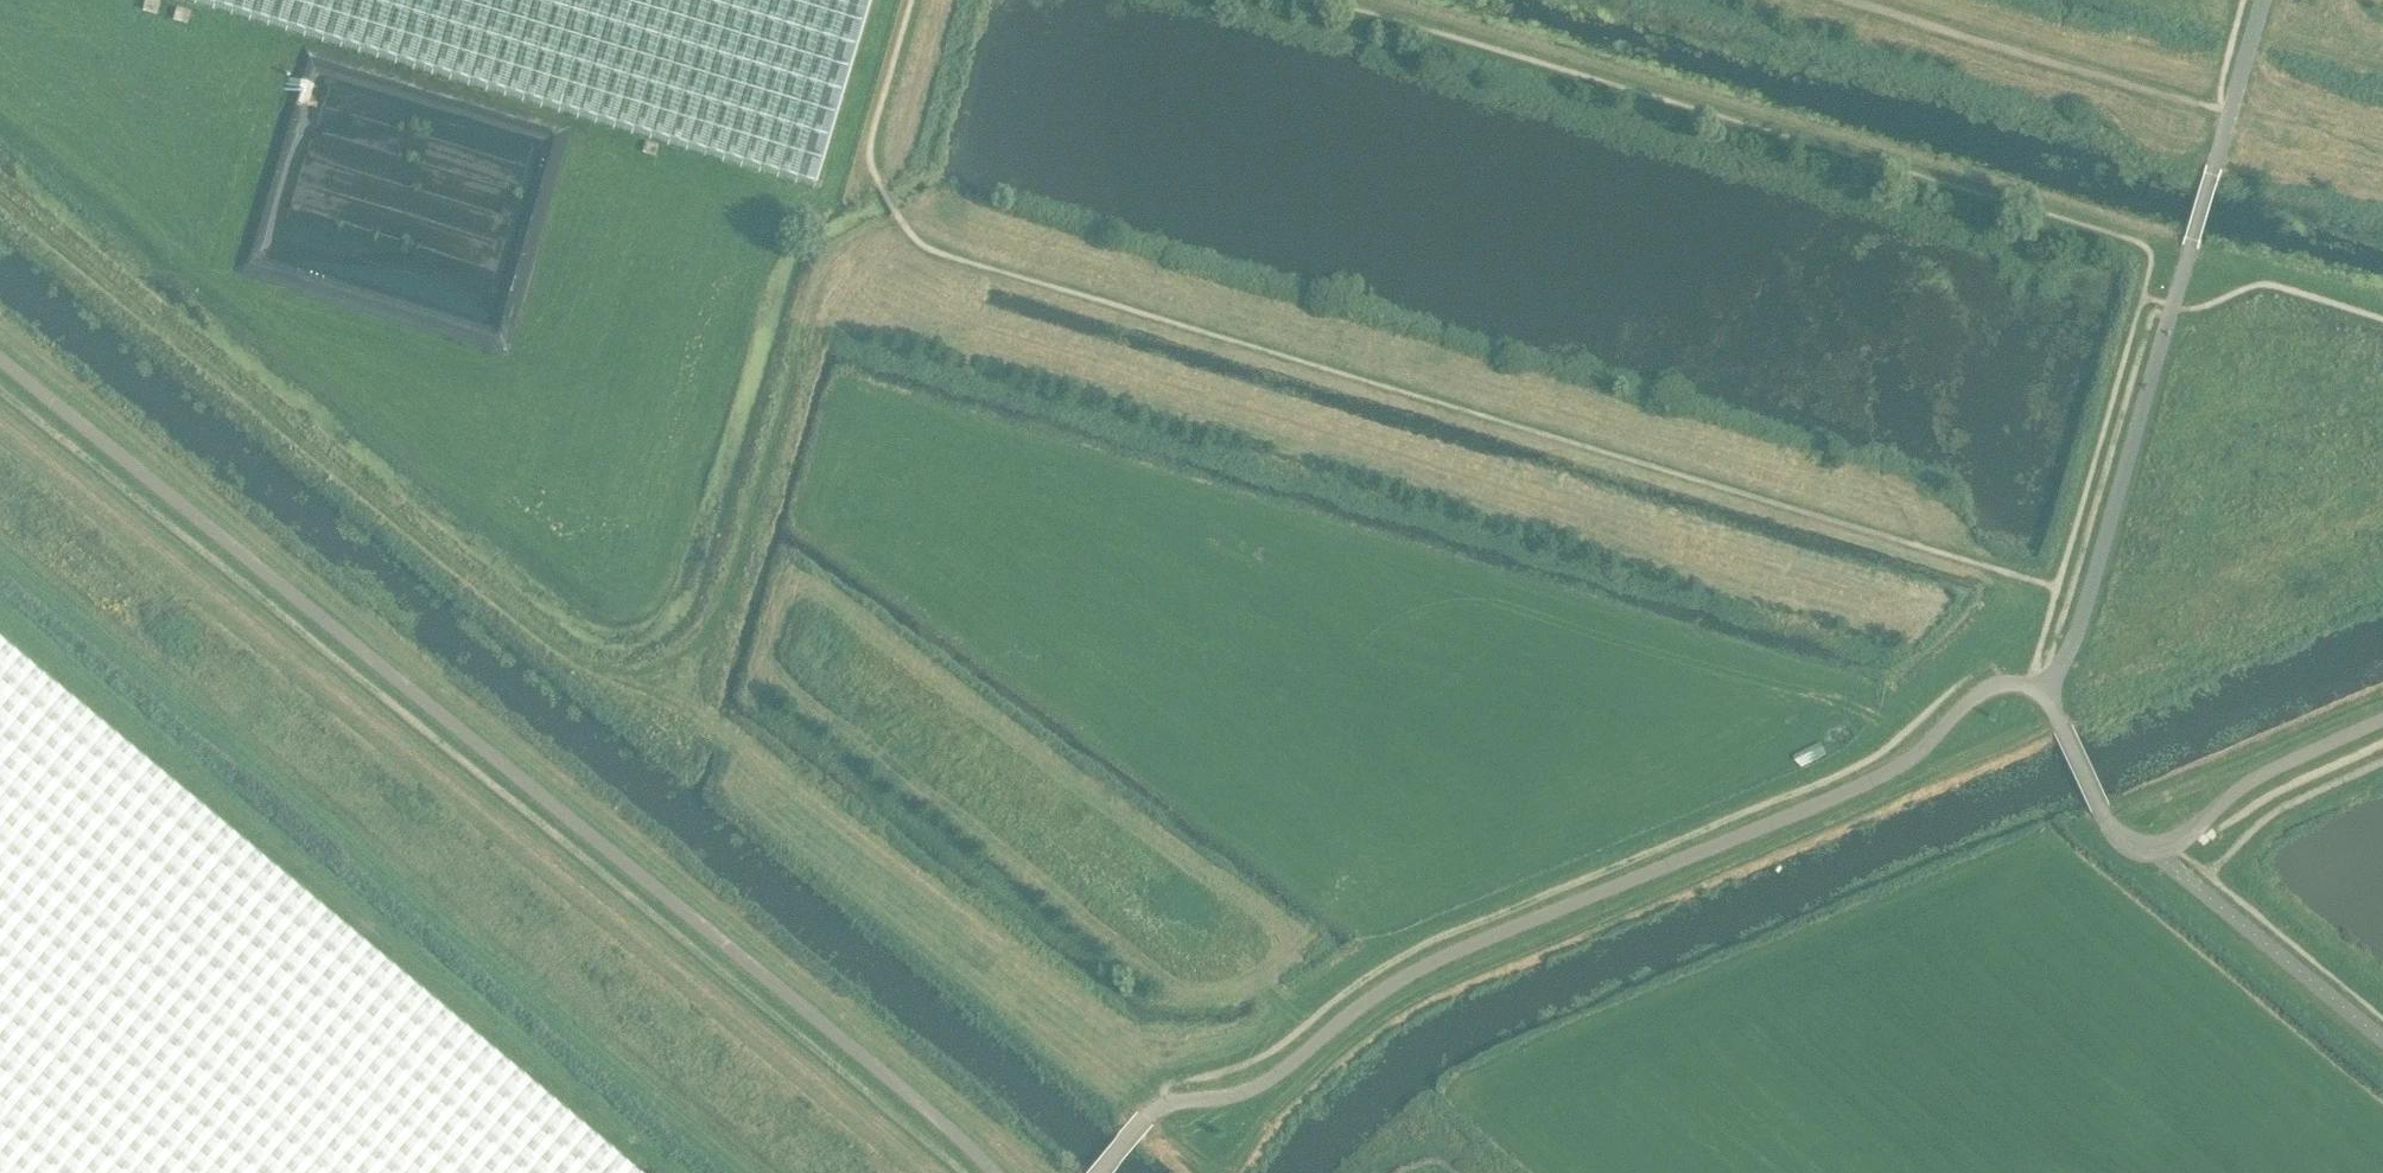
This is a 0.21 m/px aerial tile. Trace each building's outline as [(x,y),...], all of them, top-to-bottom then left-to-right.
[(815,187),(871,0),(189,0),(815,187)] [(633,1170),(0,641),(0,1172),(637,1172),(633,1170)]
